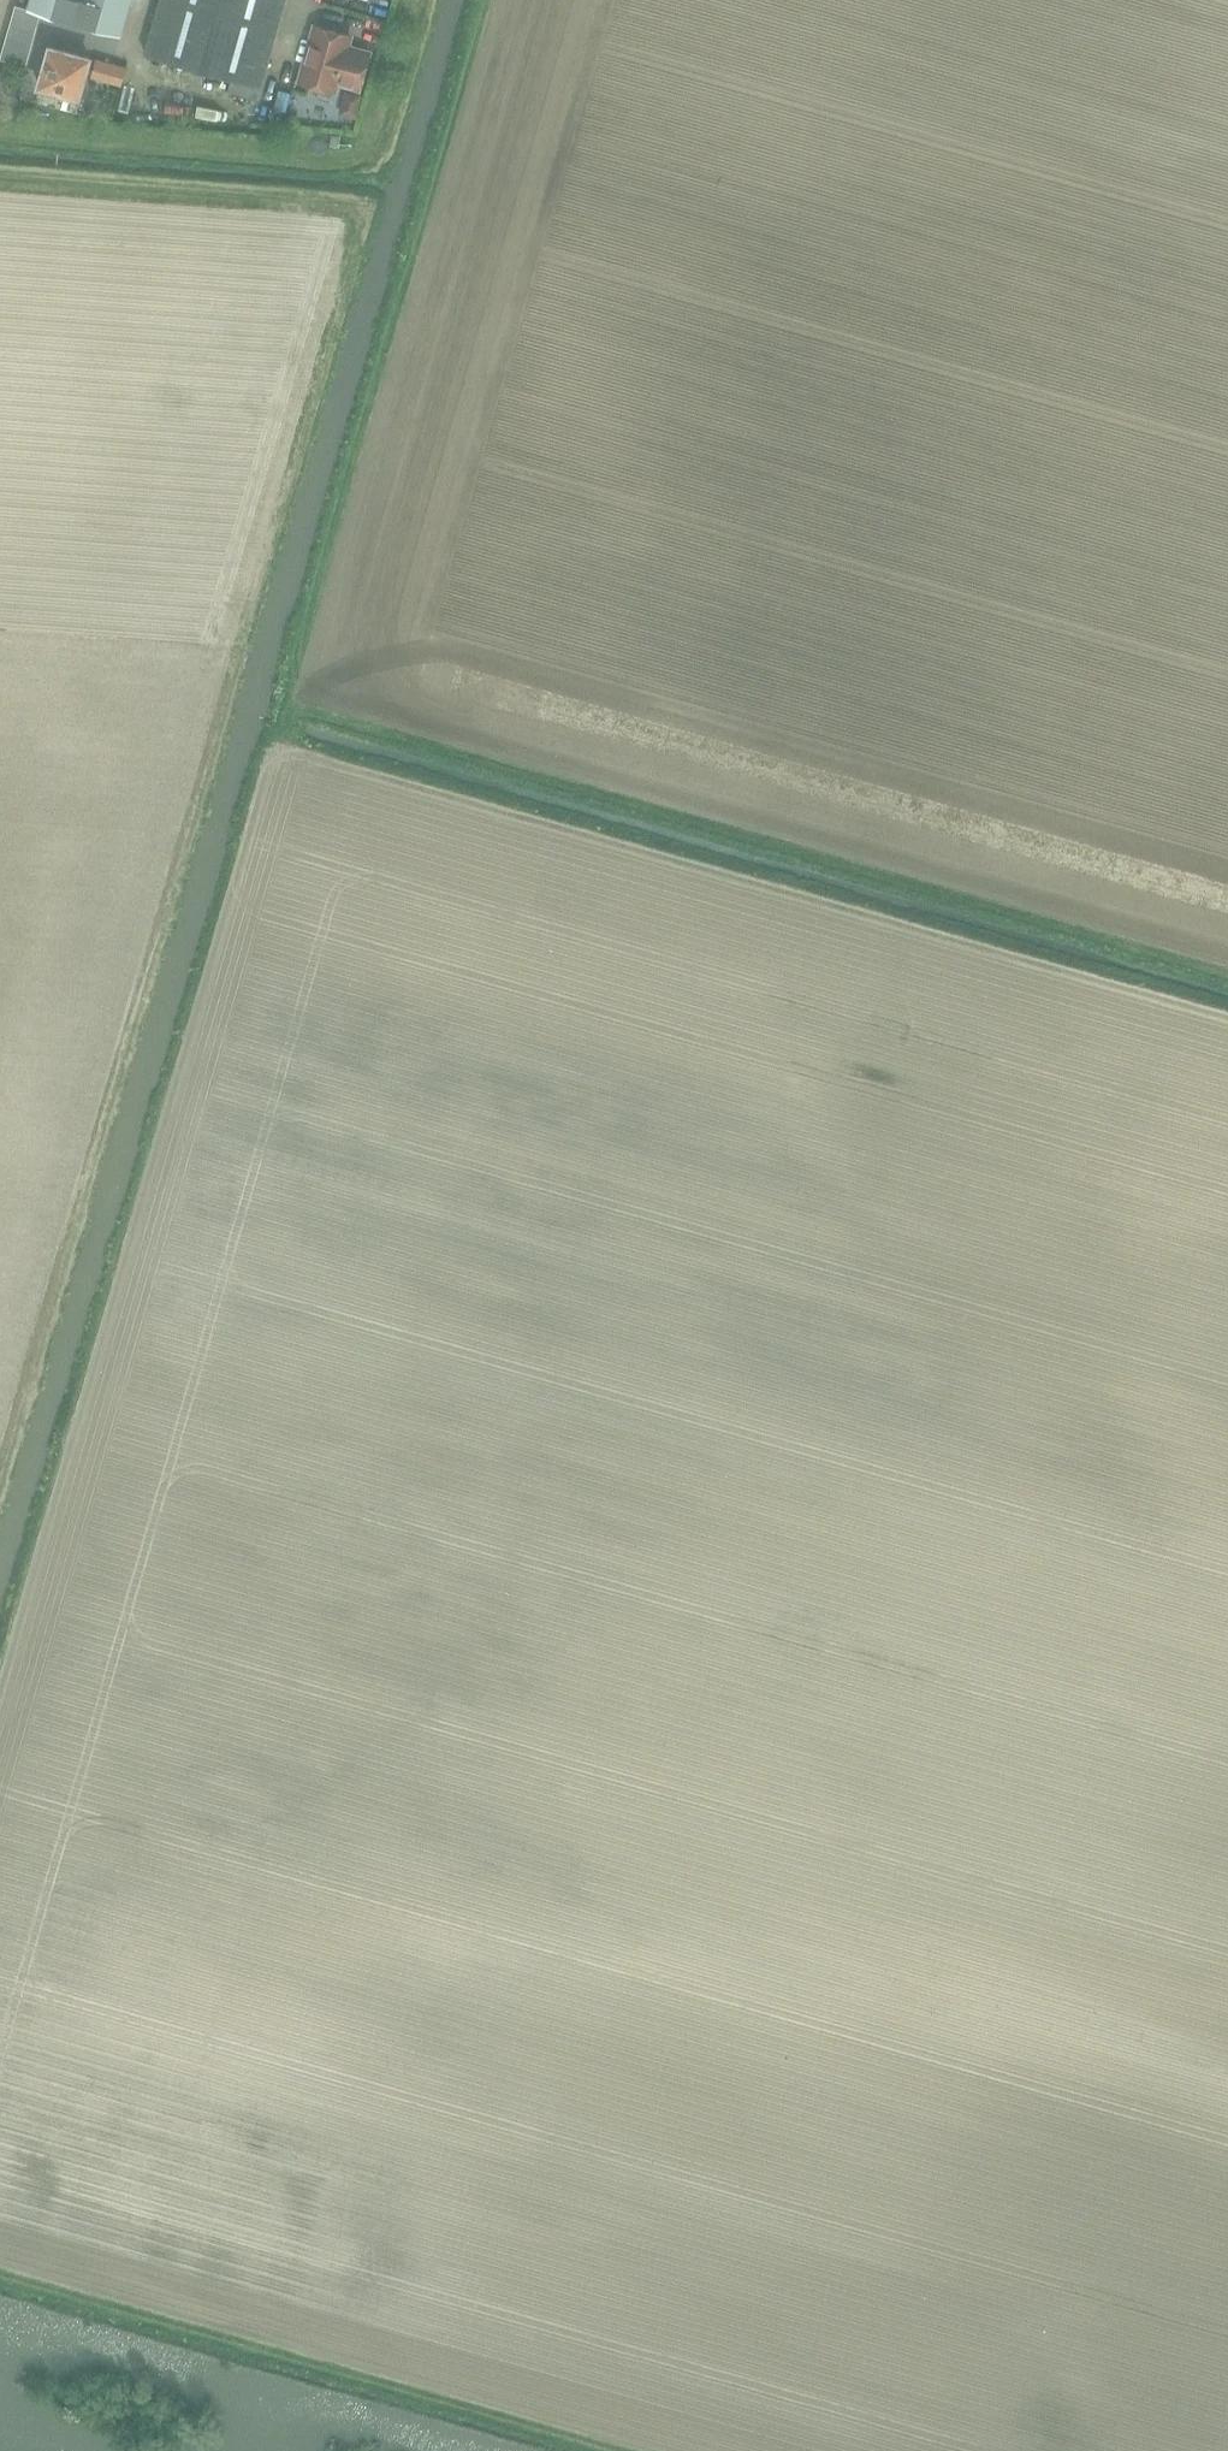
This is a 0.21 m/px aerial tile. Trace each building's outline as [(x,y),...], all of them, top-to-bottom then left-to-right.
[(80,0),(31,0),(29,7),(29,8),(41,11),(75,20),(80,0)] [(122,34),(132,0),(80,0),(75,20),(122,34)] [(147,53),(262,86),(287,0),(162,0),(147,53)] [(17,4),(2,57),(26,64),(27,64),(41,13),(41,11),(29,8),(29,7),(26,7),(17,4)] [(318,25),(302,81),(335,90),(338,80),(361,86),(372,49),(349,43),(351,35),(318,25)] [(82,100),(94,56),(50,44),(37,88),(82,100)] [(122,84),(127,68),(100,60),(95,76),(122,84)] [(345,90),(343,99),(360,104),(363,94),(345,90)]
